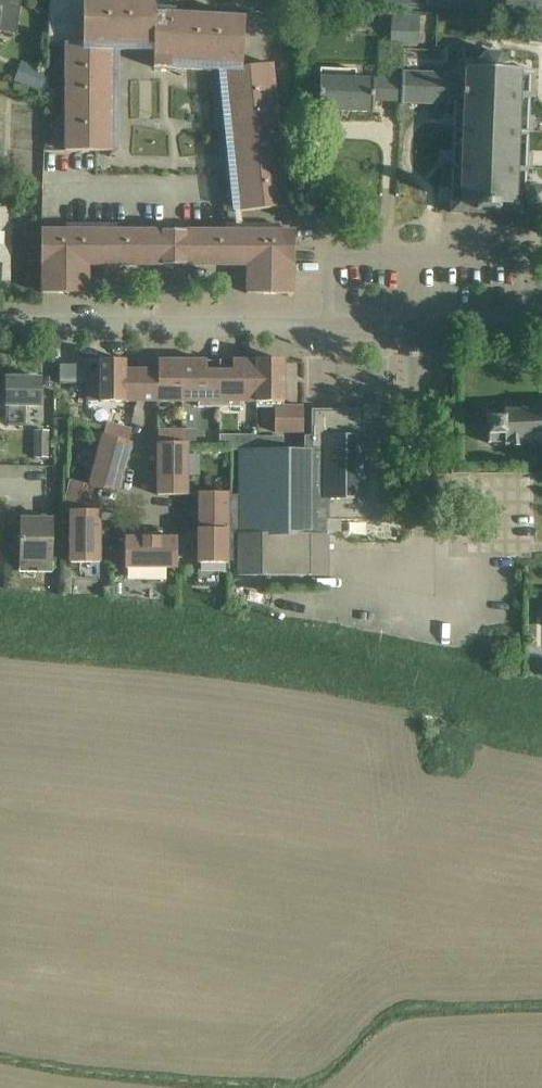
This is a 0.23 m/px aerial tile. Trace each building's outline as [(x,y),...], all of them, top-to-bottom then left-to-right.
[(15,35),(20,3),(0,0),(0,32),(15,35)] [(50,0),(50,47),(68,47),(67,153),(97,153),(113,153),(114,53),(114,47),(155,47),(155,53),(155,60),(155,70),(173,71),(221,73),(228,73),(242,213),(288,208),(274,66),(244,69),(244,58),(246,20),(157,16),(157,1),(74,0),(61,0),(60,0),(50,0)] [(489,12),(490,0),(462,0),(462,10),(489,12)] [(489,12),(517,14),(518,2),(493,0),(490,0),(489,12)] [(518,2),(517,14),(541,16),(541,3),(518,2)] [(391,22),(391,44),(419,45),(420,23),(391,22)] [(531,23),(528,44),(541,45),(541,25),(531,23)] [(403,84),(402,104),(402,105),(456,107),(452,213),(526,216),(527,205),(531,210),(541,210),(541,188),(532,188),(527,192),(528,172),(533,172),(534,156),(529,156),(530,135),(534,135),(535,120),(530,119),(531,100),(535,100),(536,73),(512,73),(512,66),(503,57),(488,55),(479,64),(479,72),(454,70),(453,77),(403,74),(403,84)] [(26,84),(39,89),(45,72),(32,67),(26,84)] [(322,72),(320,111),(374,114),(375,102),(402,104),(403,84),(358,82),(358,73),(322,72)] [(296,232),(165,232),(42,231),(42,267),(43,267),(43,294),(89,295),(89,267),(248,267),(248,295),(294,295),(294,267),(295,267),(296,232)] [(103,403),(139,403),(139,371),(126,371),(126,362),(103,361),(103,375),(89,375),(87,375),(87,384),(87,404),(103,403)] [(276,434),(304,434),(304,408),(285,408),(285,361),(257,361),(257,362),(258,362),(258,404),(257,404),(257,409),(276,409),(276,434)] [(159,403),(183,403),(183,362),(159,362),(159,371),(159,403)] [(220,362),(183,362),(183,403),(199,404),(199,409),(220,409),(220,362)] [(258,404),(258,362),(257,362),(220,362),(220,409),(242,409),(242,404),(257,404),(258,404)] [(87,375),(89,375),(89,365),(72,365),(60,364),(60,384),(87,384),(87,375)] [(148,371),(139,371),(139,403),(149,403),(159,403),(159,371),(148,371)] [(26,427),(27,408),(43,408),(43,379),(8,379),(8,408),(10,408),(9,426),(26,427)] [(538,407),(539,411),(527,411),(527,406),(522,406),(522,411),(511,411),(511,407),(505,407),(505,412),(488,413),(489,445),(506,445),(506,448),(511,448),(511,444),(541,444),(541,446),(541,407),(538,407)] [(240,536),(240,577),(328,578),(328,522),(394,522),(394,411),(380,411),(380,408),(364,408),(364,411),(313,410),(312,437),(306,437),(306,453),(242,453),(240,536)] [(108,422),(91,486),(90,487),(95,488),(119,495),(133,445),(128,443),(132,429),(108,422)] [(34,429),(33,458),(48,459),(50,430),(34,429)] [(159,429),(159,444),(185,444),(185,429),(159,429)] [(159,444),(159,496),(189,497),(189,444),(185,444),(159,444)] [(71,482),(67,497),(92,500),(95,488),(90,487),(91,486),(71,482)] [(229,508),(229,496),(229,494),(200,494),(200,497),(200,508),(229,508)] [(91,512),(92,500),(67,497),(67,513),(72,514),(71,564),(100,564),(101,512),(91,512)] [(228,565),(229,508),(200,508),(200,530),(199,530),(198,564),(228,565)] [(54,570),(55,521),(22,520),(21,570),(54,570)] [(342,532),(342,522),(328,522),(328,532),(342,532)] [(125,539),(125,569),(177,570),(177,540),(125,539)]
